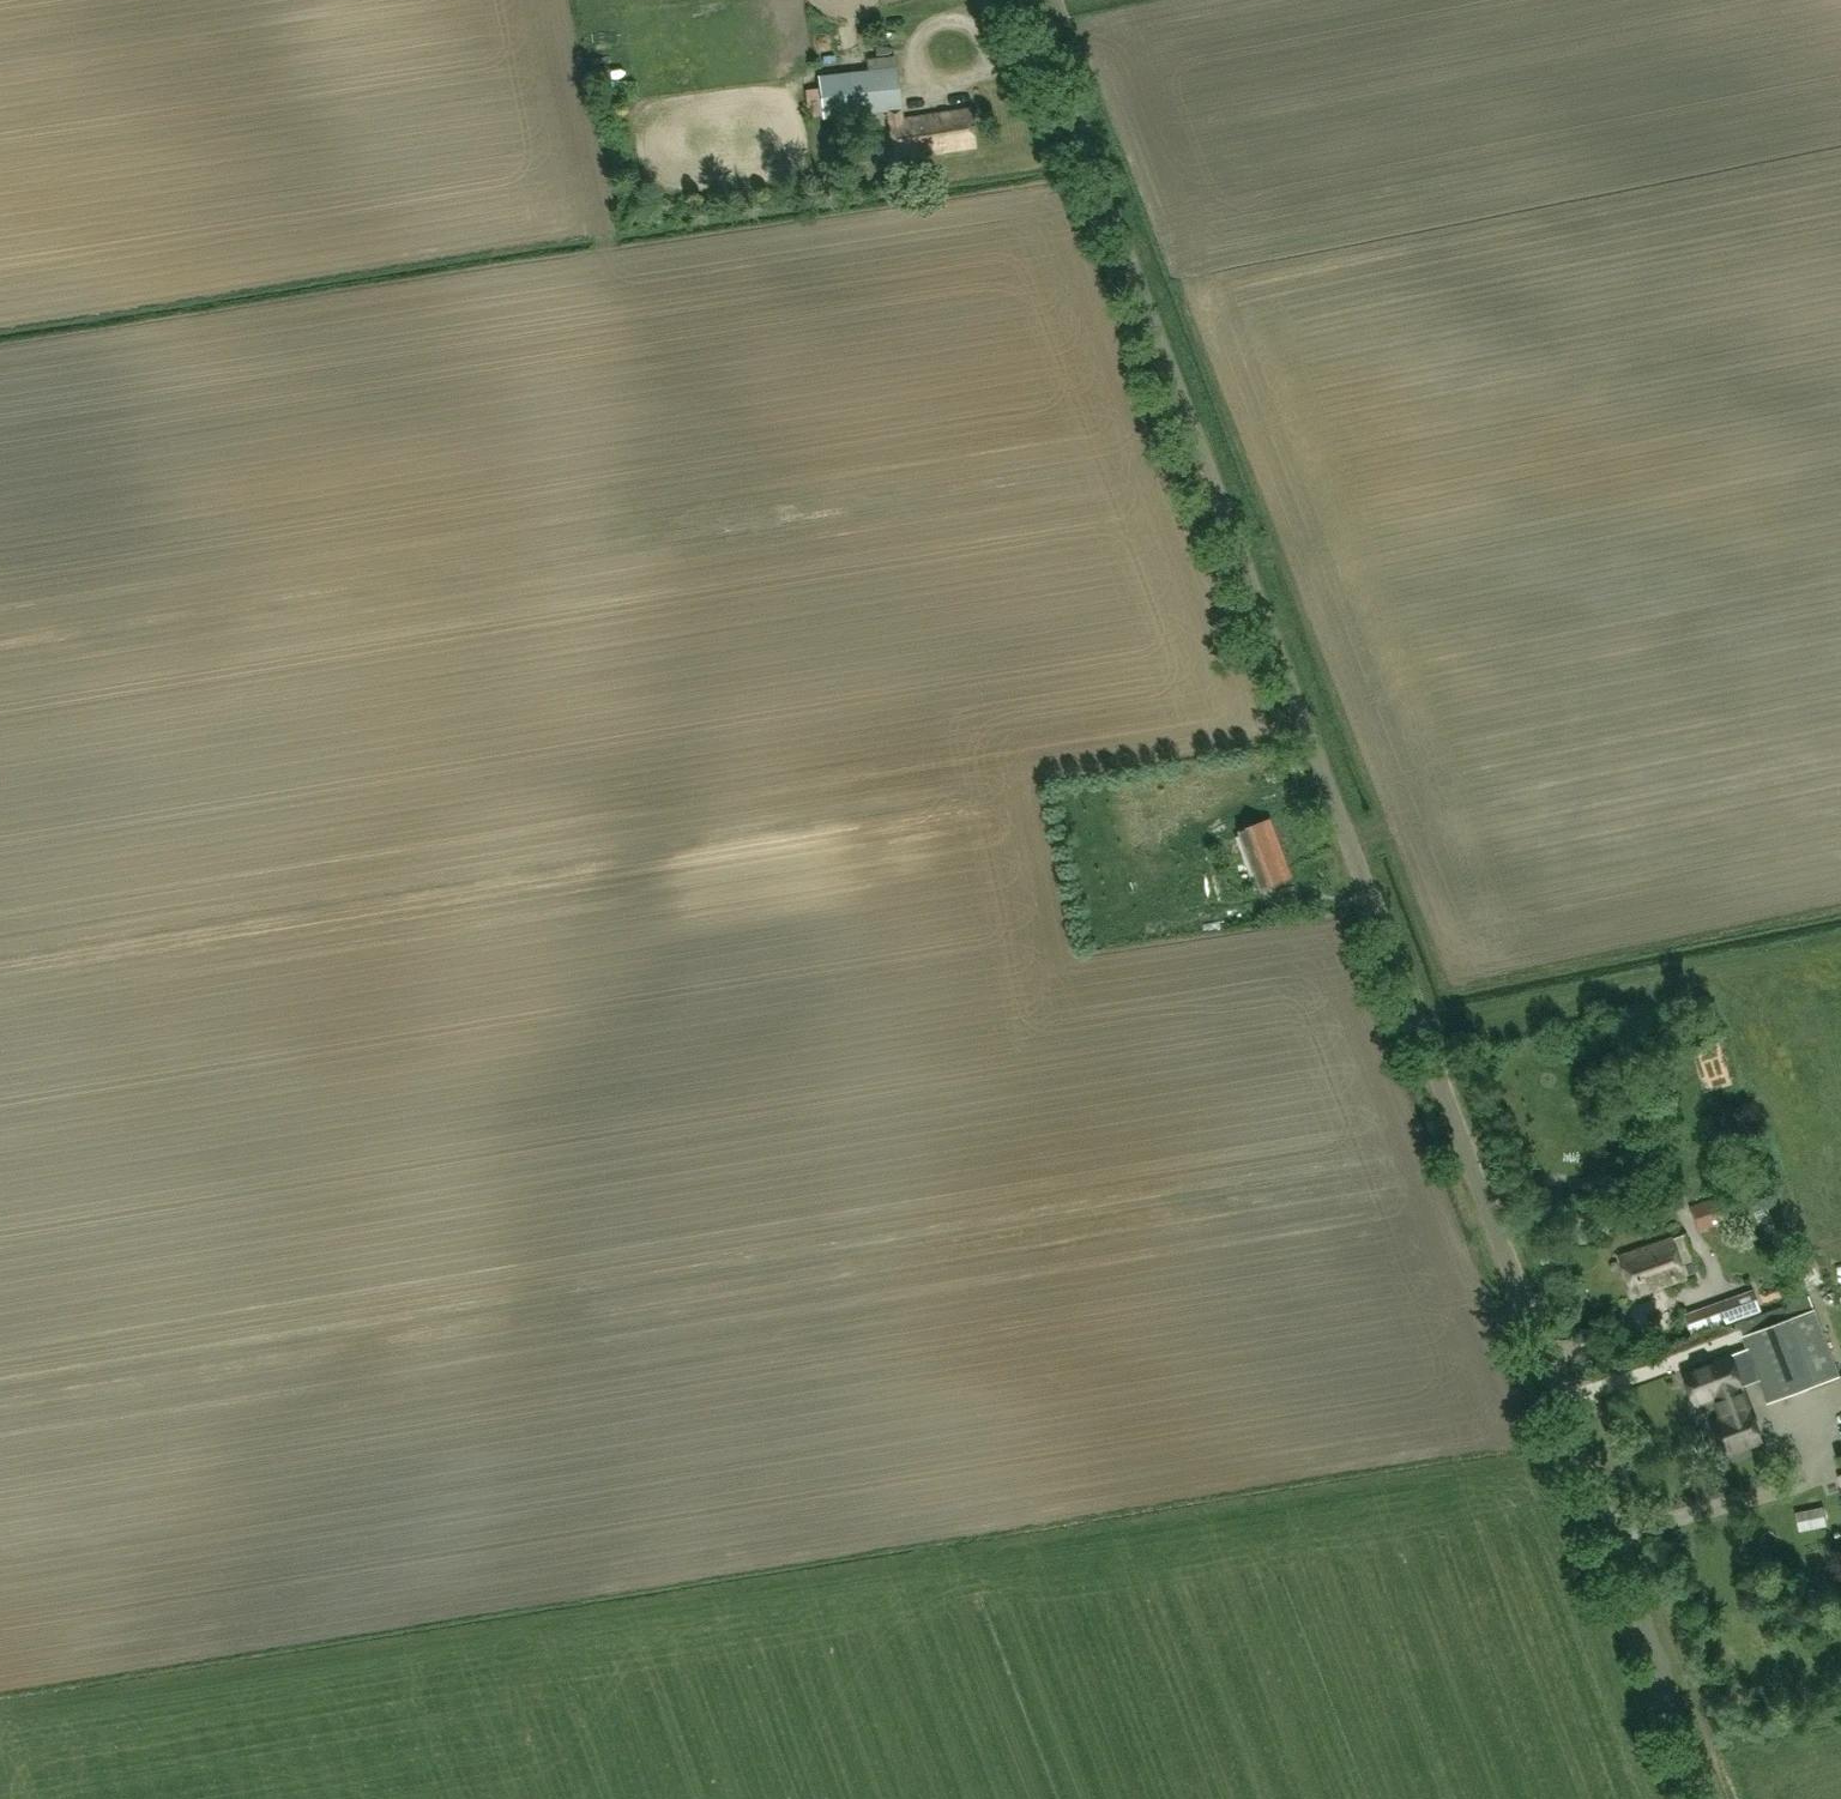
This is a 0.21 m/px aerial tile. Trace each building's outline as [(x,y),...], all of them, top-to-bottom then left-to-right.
[(891,39),(906,33),(900,18),(885,24),(891,39)] [(969,107),(903,118),(901,107),(895,67),(817,76),(822,120),(887,109),(895,158),(975,145),(969,107)] [(1261,887),(1288,877),(1267,821),(1240,832),(1261,887)] [(1723,1192),(1691,1205),(1700,1231),(1733,1219),(1723,1192)] [(1687,1277),(1673,1236),(1620,1254),(1634,1295),(1687,1277)] [(1757,1283),(1721,1297),(1728,1314),(1764,1300),(1757,1283)] [(1814,1308),(1743,1335),(1769,1403),(1840,1375),(1814,1308)] [(1730,1355),(1685,1372),(1697,1403),(1715,1397),(1723,1419),(1714,1422),(1726,1454),(1762,1440),(1730,1355)] [(1804,1508),(1807,1521),(1829,1515),(1825,1502),(1804,1508)] [(1810,1588),(1807,1599),(1818,1602),(1821,1591),(1810,1588)]
